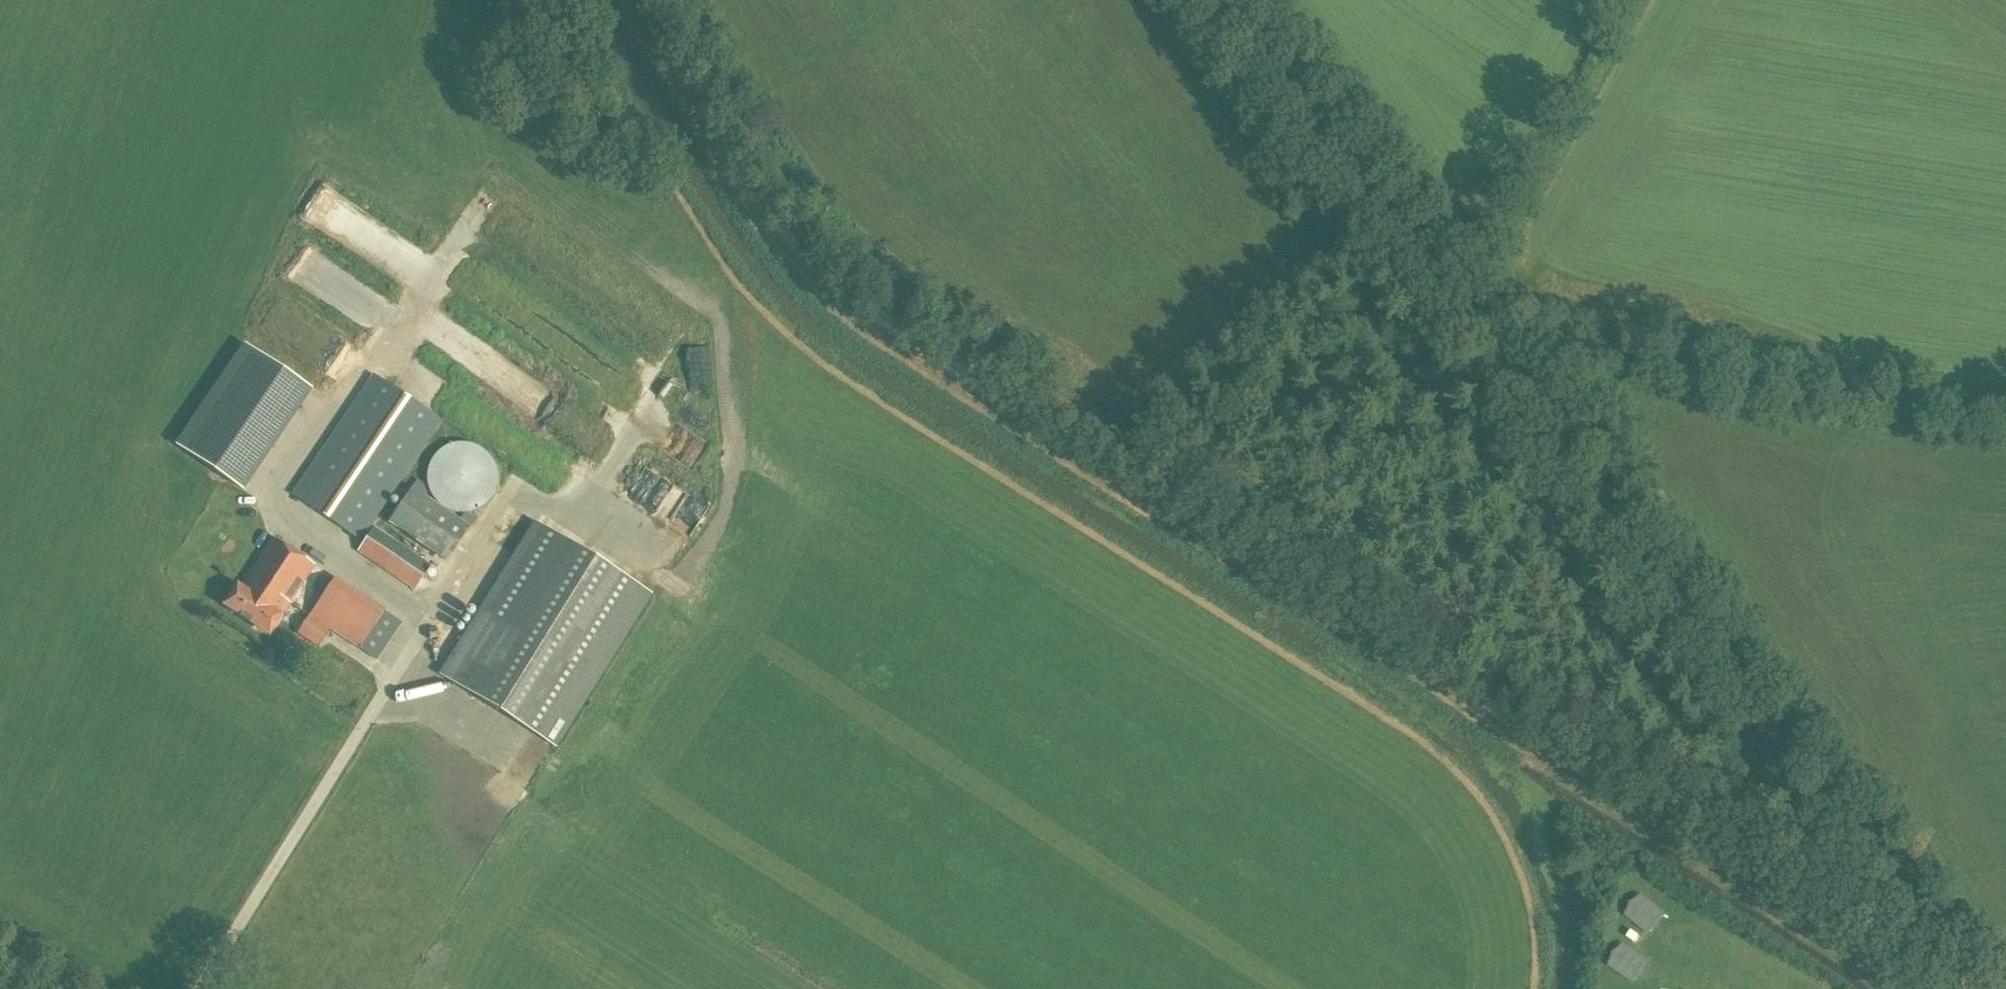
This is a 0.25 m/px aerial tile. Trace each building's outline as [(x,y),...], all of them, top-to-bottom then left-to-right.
[(312,390),(243,344),(174,446),(242,492),(312,390)] [(359,540),(441,419),(374,375),(293,495),(359,540)] [(462,512),(465,512),(468,512),(471,511),(474,510),(477,509),(479,508),(482,506),(484,504),(487,502),(489,500),(491,497),(492,495),(494,492),(495,489),(496,486),(496,483),(497,480),(497,477),(497,474),(496,471),(496,468),(495,465),(494,462),(492,460),(491,457),(489,455),(487,453),(484,450),(482,449),(479,447),(477,446),(474,444),(471,443),(468,443),(465,442),(462,442),(459,442),(456,443),(453,443),(450,444),(447,446),(444,447),(442,449),(439,450),(437,453),(435,455),(433,457),(431,460),(430,462),(429,465),(428,468),(427,471),(427,474),(427,477),(427,480),(427,483),(428,486),(429,489),(430,492),(431,495),(433,497),(435,500),(437,502),(439,504),(442,506),(444,508),(447,509),(450,510),(453,511),(456,512),(459,512),(462,512)] [(677,509),(687,490),(673,482),(663,501),(677,509)] [(447,562),(471,526),(412,487),(388,523),(447,562)] [(554,745),(649,594),(537,524),(442,675),(554,745)] [(414,589),(430,566),(374,527),(358,551),(414,589)] [(281,614),(314,565),(273,537),(240,587),(237,585),(224,605),(269,635),(282,615),(281,614)] [(377,660),(401,623),(334,578),(310,615),(377,660)]
